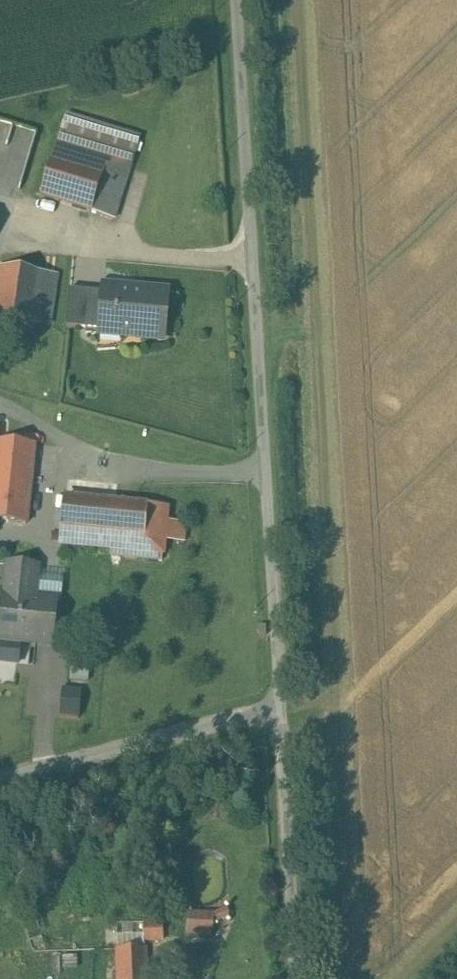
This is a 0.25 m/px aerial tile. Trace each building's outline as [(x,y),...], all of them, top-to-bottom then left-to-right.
[(138,134),(65,112),(57,138),(130,161),(138,134)] [(38,127),(0,116),(0,188),(18,193),(38,127)] [(57,138),(40,194),(114,217),(131,161),(130,161),(57,138)] [(0,266),(0,315),(47,323),(55,275),(0,266)] [(136,288),(103,285),(102,297),(70,294),(71,288),(69,288),(65,325),(99,328),(98,332),(162,338),(167,294),(136,291),(136,288)] [(0,439),(0,521),(27,524),(36,443),(0,439)] [(159,505),(65,495),(60,542),(111,547),(155,551),(158,519),(159,505)] [(166,520),(158,519),(155,551),(111,547),(110,553),(162,558),(162,552),(163,552),(166,520)] [(7,563),(6,580),(7,580),(5,595),(3,595),(0,622),(0,638),(19,640),(20,639),(30,640),(29,641),(51,643),(56,600),(28,597),(29,582),(35,583),(36,566),(7,563)] [(215,932),(214,919),(231,918),(230,907),(188,909),(189,933),(215,932)] [(166,940),(165,918),(117,920),(118,942),(166,940)] [(101,950),(101,978),(119,978),(118,949),(101,950)] [(118,949),(119,978),(144,978),(143,949),(118,949)]
